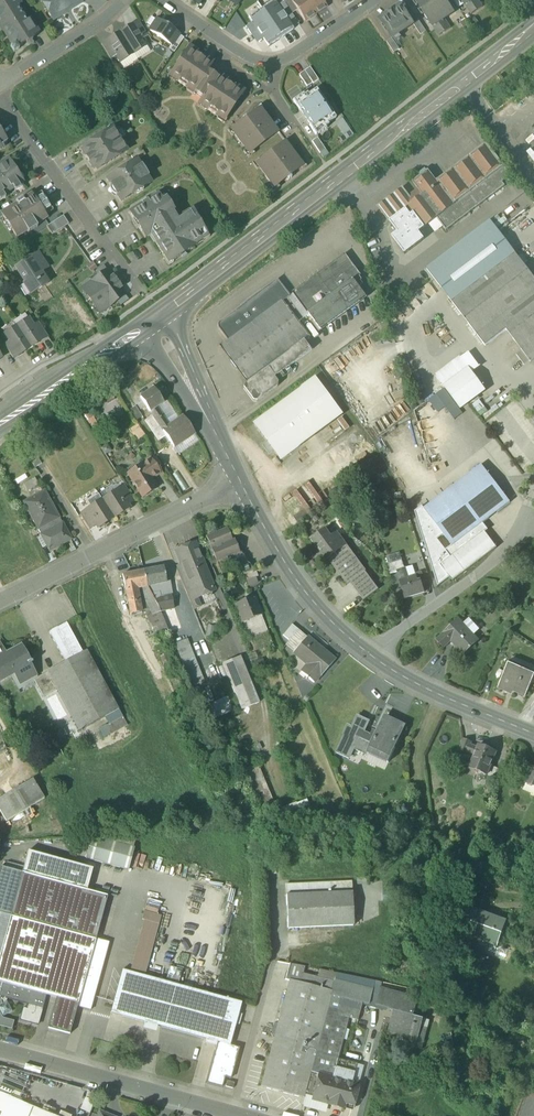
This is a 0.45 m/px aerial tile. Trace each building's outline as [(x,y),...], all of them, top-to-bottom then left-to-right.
[(24,18),(17,8),(21,5),(17,0),(11,0),(2,6),(0,4),(0,27),(2,31),(3,32),(3,31),(24,18)] [(42,2),(53,20),(62,14),(62,13),(72,6),(73,7),(81,2),(79,0),(46,0),(42,2)] [(269,47),(294,30),(275,0),(249,17),(253,23),(263,38),(269,47)] [(285,4),(292,14),(297,10),(291,1),(290,0),(285,4)] [(291,1),(297,10),(305,22),(316,14),(306,0),(293,0),(291,1)] [(316,14),(327,7),(322,0),(306,0),(316,14)] [(445,0),(415,0),(433,27),(444,19),(454,13),(445,0)] [(465,5),(471,14),(482,7),(478,0),(473,0),(465,5)] [(401,6),(380,20),(392,38),(413,24),(401,6)] [(24,18),(3,31),(6,35),(5,36),(12,46),(18,48),(26,43),(26,44),(33,40),(31,38),(39,34),(30,20),(26,22),(24,18)] [(450,28),(444,19),(433,27),(439,36),(450,28)] [(178,34),(157,20),(150,31),(171,45),(178,34)] [(426,31),(419,20),(413,24),(421,35),(426,31)] [(147,35),(139,22),(134,25),(134,26),(141,37),(142,38),(147,35)] [(263,38),(253,23),(246,27),(256,43),(263,38)] [(141,37),(134,26),(134,25),(133,25),(120,33),(133,54),(146,46),(142,38),(141,37)] [(120,33),(107,41),(108,42),(108,43),(108,42),(115,53),(116,55),(120,62),(133,54),(120,33)] [(179,34),(169,49),(174,52),(184,38),(179,34)] [(392,38),(387,42),(394,53),(399,49),(392,38)] [(115,53),(108,42),(108,43),(108,42),(102,45),(110,58),(116,55),(115,53)] [(195,52),(190,49),(188,52),(187,51),(173,73),(174,73),(171,76),(177,80),(176,81),(187,88),(188,88),(202,97),(199,103),(207,108),(206,109),(218,117),(218,116),(223,119),(226,116),(226,117),(241,96),(240,95),(242,92),(237,88),(220,76),(217,79),(207,72),(213,63),(196,51),(195,52)] [(318,80),(310,67),(304,71),(312,83),(313,84),(318,80)] [(312,83),(304,71),(299,75),(307,87),(312,83)] [(316,89),(308,95),(307,93),(304,95),(303,94),(293,101),(300,111),(301,110),(304,115),(303,116),(304,115),(307,119),(306,120),(306,121),(307,120),(310,125),(309,125),(316,136),(326,129),(325,127),(329,125),(328,124),(336,118),(327,105),(325,102),(316,89)] [(277,133),(260,110),(249,118),(245,117),(243,119),(243,122),(232,131),(249,154),(277,133)] [(344,135),(352,131),(344,118),(336,122),(344,135)] [(112,129),(83,148),(84,150),(82,151),(87,158),(88,160),(90,162),(89,162),(94,170),(95,168),(97,170),(126,151),(112,129)] [(325,150),(317,138),(312,141),(320,153),(325,150)] [(285,143),(257,165),(274,188),(286,179),(289,180),(291,178),(291,175),(302,166),(285,143)] [(377,207),(389,221),(397,233),(392,237),(405,255),(424,240),(419,232),(425,228),(436,219),(445,231),(505,186),(502,183),(510,176),(504,167),(486,143),(436,182),(428,171),(412,183),(418,190),(409,196),(402,187),(377,207)] [(142,150),(131,157),(135,162),(137,161),(146,155),(142,150)] [(0,165),(0,198),(9,192),(9,191),(22,183),(23,184),(24,184),(23,182),(23,179),(21,175),(18,175),(9,160),(0,165)] [(135,162),(107,179),(114,191),(121,202),(151,183),(137,161),(135,162)] [(173,216),(171,213),(174,211),(167,200),(164,202),(159,194),(129,213),(134,221),(137,220),(139,223),(140,226),(138,228),(145,239),(154,233),(158,240),(155,242),(162,253),(164,257),(168,255),(172,262),(182,256),(181,255),(192,248),(191,247),(203,240),(201,236),(206,233),(196,217),(193,219),(188,212),(179,218),(173,216)] [(31,195),(23,200),(22,198),(15,203),(16,204),(2,214),(17,238),(27,231),(28,233),(37,227),(36,225),(46,219),(43,213),(50,208),(42,196),(35,200),(31,195)] [(63,216),(46,227),(52,235),(69,224),(63,216)] [(427,270),(452,303),(516,255),(491,222),(427,270)] [(39,252),(15,268),(25,282),(23,283),(31,295),(48,283),(38,268),(46,263),(39,252)] [(345,255),(294,293),(309,313),(354,280),(359,286),(362,284),(360,281),(361,280),(358,277),(360,276),(345,255)] [(452,303),(476,335),(533,291),(533,278),(516,255),(452,303)] [(95,284),(84,291),(98,310),(108,303),(110,305),(124,295),(119,288),(121,288),(113,277),(112,278),(107,271),(93,281),(95,284)] [(354,280),(309,313),(309,314),(322,330),(366,297),(359,286),(354,280)] [(278,282),(221,324),(220,329),(229,341),(283,301),(283,302),(289,297),(278,282)] [(476,335),(485,347),(506,331),(530,362),(533,359),(533,291),(476,335)] [(309,313),(294,293),(289,297),(304,318),(309,314),(309,313)] [(304,318),(289,297),(283,302),(283,301),(229,341),(220,347),(247,383),(305,341),(309,337),(298,322),(304,318)] [(61,304),(48,311),(57,328),(70,321),(61,304)] [(28,320),(17,327),(30,348),(42,340),(33,327),(28,320)] [(39,323),(33,327),(42,340),(47,336),(39,323)] [(30,348),(17,327),(5,335),(10,342),(18,355),(19,355),(30,348)] [(305,341),(247,383),(244,385),(243,389),(252,401),(257,402),(277,388),(277,383),(273,378),(312,350),(305,341)] [(18,355),(10,342),(5,346),(13,358),(18,355)] [(461,357),(436,376),(445,387),(469,369),(461,357)] [(469,369),(445,387),(461,409),(485,391),(469,369)] [(316,378),(253,424),(266,442),(274,452),(280,460),(343,414),(316,378)] [(154,389),(140,398),(150,412),(157,407),(164,403),(163,403),(154,389)] [(166,401),(163,403),(164,403),(157,407),(170,426),(179,420),(166,401)] [(157,407),(150,412),(163,431),(170,426),(157,407)] [(170,426),(163,431),(174,447),(195,433),(183,417),(179,420),(170,426)] [(138,425),(131,430),(139,441),(146,435),(138,425)] [(274,452),(266,442),(261,445),(269,455),(274,452)] [(39,459),(32,463),(35,468),(42,464),(39,459)] [(151,460),(142,465),(151,480),(151,479),(160,474),(151,460)] [(151,480),(142,465),(128,475),(142,498),(157,489),(151,479),(151,480)] [(481,465),(424,509),(444,535),(453,547),(483,523),(510,503),(481,465)] [(35,478),(23,484),(27,491),(39,485),(35,478)] [(312,480),(305,484),(316,503),(323,499),(312,480)] [(134,501),(125,486),(118,491),(127,506),(128,505),(134,501)] [(118,491),(102,501),(114,518),(129,508),(128,505),(127,506),(118,491)] [(45,492),(24,503),(30,514),(33,513),(42,528),(59,518),(45,492)] [(102,501),(87,511),(96,525),(98,528),(114,518),(102,501)] [(453,581),(497,548),(485,533),(488,530),(483,523),(453,547),(446,551),(437,540),(444,535),(424,509),(422,507),(415,512),(438,587),(450,578),(453,581)] [(304,510),(294,518),(298,523),(308,515),(304,510)] [(87,511),(80,515),(89,529),(96,525),(87,511)] [(62,524),(41,535),(50,551),(71,540),(62,524)] [(227,529),(206,538),(215,559),(209,562),(211,565),(217,563),(239,553),(239,552),(238,553),(234,542),(234,541),(234,540),(231,541),(227,530),(227,529)] [(331,536),(326,529),(311,540),(327,561),(329,560),(347,546),(340,536),(337,539),(335,536),(334,536),(333,535),(331,536)] [(195,544),(177,552),(182,564),(176,567),(183,585),(189,583),(195,598),(196,597),(203,594),(204,596),(208,598),(211,596),(213,593),(212,591),(213,590),(207,576),(201,562),(202,562),(195,544)] [(347,546),(329,560),(347,585),(350,582),(365,572),(366,571),(347,546)] [(239,553),(217,563),(219,568),(222,575),(233,571),(233,570),(248,564),(248,563),(247,563),(242,554),(242,553),(239,553)] [(385,558),(388,566),(403,561),(401,553),(385,558)] [(405,569),(403,561),(388,566),(390,575),(398,573),(398,572),(405,569)] [(248,564),(233,570),(233,571),(236,578),(254,571),(252,569),(250,565),(249,565),(249,564),(248,564)] [(163,567),(144,571),(146,587),(166,583),(163,567)] [(398,573),(401,582),(410,579),(406,569),(405,569),(398,572),(398,573)] [(144,571),(123,575),(126,591),(137,589),(146,587),(144,571)] [(254,571),(245,575),(247,581),(258,577),(256,571),(254,571)] [(378,590),(365,572),(350,582),(364,601),(378,590)] [(410,579),(401,582),(406,598),(424,592),(421,583),(418,584),(416,577),(410,579)] [(177,581),(169,582),(172,597),(179,596),(177,581)] [(195,598),(189,583),(183,585),(191,604),(198,601),(196,597),(195,598)] [(146,587),(137,589),(142,613),(151,611),(149,607),(142,595),(149,592),(146,587)] [(137,589),(126,591),(127,596),(128,603),(131,615),(142,613),(137,589)] [(155,591),(153,590),(149,592),(156,603),(160,599),(155,591)] [(149,592),(142,595),(149,607),(156,603),(149,592)] [(172,597),(160,599),(156,603),(160,612),(174,609),(172,597)] [(253,598),(236,605),(243,623),(261,616),(253,598)] [(156,603),(149,607),(151,611),(153,615),(160,612),(156,603)] [(160,612),(153,615),(147,617),(156,638),(169,632),(160,612)] [(261,616),(243,623),(250,640),(268,633),(261,616)] [(477,640),(459,620),(437,639),(444,647),(451,641),(463,654),(477,640)] [(118,710),(86,651),(82,653),(66,623),(49,633),(65,662),(47,672),(47,673),(57,690),(79,731),(118,710)] [(292,625),(283,636),(289,641),(299,630),(292,625)] [(268,633),(250,640),(254,650),(272,643),(268,633)] [(307,637),(293,653),(307,665),(301,673),(314,683),(320,676),(321,677),(335,661),(327,655),(325,657),(315,649),(317,646),(307,637)] [(21,646),(6,655),(1,645),(0,645),(0,676),(11,670),(20,685),(36,676),(30,665),(33,663),(32,662),(30,663),(21,646)] [(241,657),(223,664),(241,710),(259,703),(241,657)] [(509,663),(498,688),(508,693),(509,690),(526,697),(533,678),(533,674),(509,663)] [(57,690),(47,673),(34,680),(43,697),(57,690)] [(348,726),(336,753),(348,759),(354,747),(353,746),(360,732),(362,732),(367,721),(358,717),(352,728),(348,726)] [(375,738),(364,733),(362,732),(360,732),(353,746),(354,747),(387,762),(389,758),(390,758),(395,748),(393,747),(395,743),(403,726),(385,717),(375,738)] [(464,740),(459,751),(467,754),(467,752),(470,745),(471,743),(464,740)] [(496,752),(479,745),(477,748),(470,745),(467,752),(475,755),(472,763),(471,763),(469,769),(475,772),(475,771),(487,776),(491,766),(496,752)] [(502,770),(491,766),(487,776),(486,778),(497,782),(502,770)] [(532,767),(525,784),(528,785),(532,787),(533,787),(533,768),(532,767)] [(0,799),(0,811),(6,822),(44,799),(33,780),(0,799)] [(134,849),(92,837),(86,859),(128,871),(134,849)] [(31,852),(25,873),(88,891),(94,868),(31,852)] [(1,867),(0,869),(0,913),(11,916),(96,940),(108,896),(88,891),(25,873),(1,867)] [(358,877),(354,877),(351,882),(352,882),(352,893),(352,902),(360,901),(362,898),(361,882),(358,877)] [(351,882),(329,883),(330,894),(352,893),(352,882),(351,882)] [(329,883),(285,885),(286,896),(330,894),(329,883)] [(330,894),(286,896),(287,929),(288,929),(335,927),(353,926),(352,902),(352,893),(330,894)] [(497,918),(475,910),(467,933),(497,943),(501,932),(493,929),(497,918)] [(147,913),(131,970),(145,974),(161,917),(147,913)] [(11,916),(1,954),(0,954),(0,997),(7,999),(8,1000),(8,999),(15,1001),(15,1002),(16,1001),(28,1004),(28,1005),(29,1004),(36,1006),(35,1007),(42,1009),(41,1012),(42,1012),(46,995),(56,998),(78,1004),(96,940),(11,916)] [(335,927),(288,929),(288,943),(336,941),(335,927)] [(109,943),(96,940),(78,1004),(78,1007),(91,1010),(109,943)] [(305,967),(290,964),(286,980),(289,981),(289,980),(332,991),(334,982),(303,974),(305,967)] [(242,1003),(122,971),(111,1013),(221,1043),(230,1046),(242,1003)] [(210,977),(207,987),(214,989),(217,980),(210,977)] [(332,991),(289,980),(289,981),(261,1087),(304,1098),(331,995),(332,991)] [(373,990),(335,980),(334,982),(332,991),(331,995),(369,1005),(373,990)] [(417,999),(380,989),(375,1006),(395,1011),(389,1035),(416,1042),(423,1019),(413,1016),(417,999)] [(331,995),(304,1098),(352,1111),(359,1085),(352,1083),(357,1065),(338,1060),(349,1020),(358,1023),(363,1004),(331,995)] [(0,997),(0,999),(2,1005),(0,1006),(0,1013),(2,1017),(12,1012),(7,1002),(6,1002),(7,999),(0,997)] [(78,1004),(56,998),(48,1028),(70,1034),(78,1007),(78,1004)] [(38,1026),(42,1012),(41,1012),(42,1009),(35,1007),(36,1006),(29,1004),(28,1005),(27,1008),(27,1009),(23,1008),(20,1021),(38,1026)] [(275,1021),(266,1021),(266,1018),(262,1018),(262,1026),(274,1026),(275,1021)] [(230,1046),(221,1043),(219,1051),(216,1050),(207,1083),(222,1088),(225,1077),(231,1079),(239,1048),(230,1046)] [(528,1090),(519,1115),(533,1115),(533,1093),(528,1090)] [(0,1093),(0,1115),(54,1115),(0,1093)]
